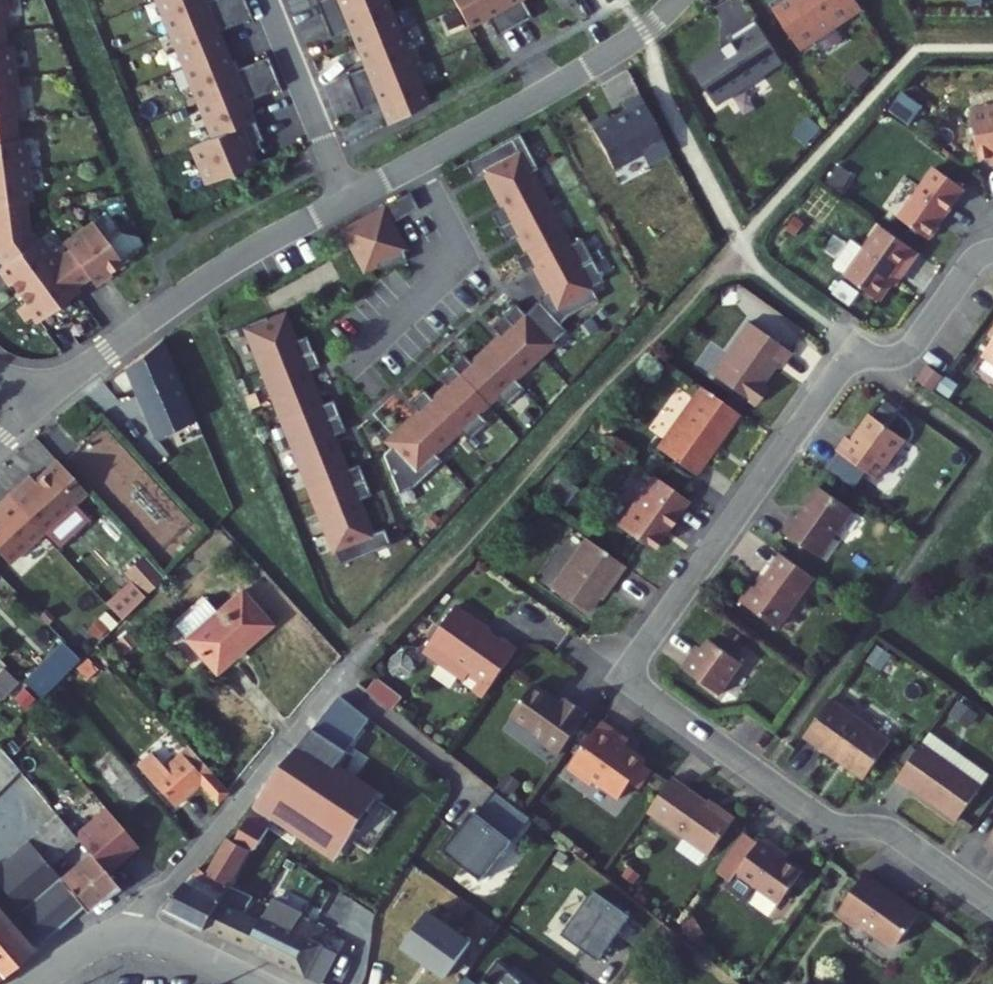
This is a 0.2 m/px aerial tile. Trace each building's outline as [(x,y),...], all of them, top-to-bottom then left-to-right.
[(235,0),(158,0),(161,8),(159,9),(167,27),(235,0)] [(248,13),(243,0),(235,0),(167,27),(183,61),(219,46),(212,27),(248,13)] [(355,0),(313,0),(319,15),(355,0)] [(395,27),(384,0),(355,0),(319,15),(325,30),(345,22),(354,44),(395,27)] [(468,20),(488,9),(499,28),(527,12),(521,0),(457,0),(458,2),(466,17),(468,20)] [(861,0),(773,0),(800,42),(861,1),(861,0)] [(458,2),(444,8),(450,24),(466,17),(458,2)] [(781,54),(754,12),(727,31),(730,36),(692,62),(716,98),(781,54)] [(363,65),(343,73),(349,88),(369,80),(410,64),(395,27),(354,44),(363,65)] [(9,75),(5,44),(0,45),(0,76),(9,75)] [(270,67),(264,51),(234,63),(231,56),(224,58),(219,46),(183,61),(189,78),(187,79),(195,97),(270,67)] [(369,80),(349,88),(355,104),(375,96),(385,120),(424,98),(410,64),(369,80)] [(276,82),(270,67),(195,97),(202,116),(204,115),(211,132),(248,117),(243,104),(250,102),(247,94),(276,82)] [(0,76),(0,123),(8,122),(6,107),(13,107),(9,75),(0,76)] [(646,155),(669,144),(639,86),(621,95),(625,102),(608,110),(606,106),(589,115),(612,159),(641,144),(646,155)] [(967,102),(977,155),(988,153),(992,152),(992,97),(967,102)] [(256,132),(250,116),(248,117),(211,132),(188,141),(202,178),(249,159),(240,138),(256,132)] [(8,122),(0,123),(0,170),(20,168),(16,136),(10,137),(8,122)] [(536,163),(518,126),(464,156),(472,172),(488,164),(505,198),(489,206),(504,235),(520,227),(528,242),(513,250),(522,265),(536,258),(549,285),(523,307),(514,296),(489,319),(499,330),(470,356),(461,347),(437,369),(446,379),(431,392),(422,382),(408,395),(417,405),(391,429),(396,435),(382,448),(400,484),(416,484),(442,456),(432,445),(457,423),(466,433),(484,417),(475,406),(485,397),(494,389),(503,399),(521,382),(512,372),(563,324),(557,317),(565,309),(598,293),(591,280),(603,274),(581,231),(569,237),(533,165),(536,163)] [(896,209),(926,230),(961,179),(931,158),(896,209)] [(20,168),(0,170),(0,239),(21,227),(18,200),(24,199),(20,168)] [(418,202),(409,185),(382,199),(391,216),(418,202)] [(391,216),(382,199),(343,219),(355,242),(353,243),(357,257),(373,253),(375,262),(405,254),(400,235),(391,216)] [(897,265),(901,267),(917,244),(878,217),(860,242),(848,233),(830,258),(878,292),(897,265)] [(102,270),(118,258),(89,221),(61,243),(65,248),(50,259),(53,262),(70,285),(84,274),(98,264),(102,270)] [(21,227),(0,239),(0,256),(2,259),(11,272),(6,276),(16,290),(53,262),(50,259),(34,238),(30,241),(21,227)] [(2,259),(0,261),(0,272),(2,271),(6,276),(11,272),(2,259)] [(70,285),(53,262),(16,290),(23,301),(14,308),(23,319),(29,314),(52,296),(57,303),(74,289),(70,285)] [(90,280),(102,270),(98,264),(84,274),(90,280)] [(57,303),(52,296),(29,314),(34,320),(57,303)] [(389,538),(383,521),(370,527),(357,494),(370,489),(357,457),(344,463),(331,429),(344,424),(332,392),(319,398),(306,365),(318,360),(305,329),(293,334),(282,308),(267,314),(265,309),(245,317),(339,557),(389,538)] [(776,355),(782,359),(791,347),(749,316),(711,368),(753,400),(766,383),(759,378),(776,355)] [(167,329),(129,357),(155,427),(199,410),(167,329)] [(982,347),(992,354),(992,330),(982,347)] [(942,368),(927,357),(916,372),(931,383),(942,368)] [(656,441),(693,468),(738,408),(701,381),(656,441)] [(834,442),(872,471),(901,432),(868,407),(848,434),(843,430),(834,442)] [(14,504),(38,530),(86,486),(59,457),(33,480),(22,490),(16,483),(5,493),(13,502),(14,504)] [(650,544),(686,494),(651,469),(615,519),(650,544)] [(16,483),(22,490),(33,480),(26,474),(16,483)] [(781,525),(817,550),(850,503),(817,480),(796,510),(793,508),(781,525)] [(5,493),(0,498),(0,555),(5,560),(38,530),(14,504),(13,502),(5,493)] [(611,572),(621,559),(583,531),(548,579),(584,605),(609,571),(611,572)] [(774,620),(810,569),(779,547),(755,582),(745,575),(734,591),(774,620)] [(141,591),(159,573),(138,553),(120,570),(141,591)] [(271,620),(238,582),(209,607),(199,596),(168,623),(210,672),(271,620)] [(489,631),(488,624),(453,602),(423,648),(465,676),(468,670),(479,677),(489,684),(516,643),(500,632),(497,636),(489,631)] [(739,655),(707,632),(699,642),(693,650),(689,646),(679,660),(717,687),(739,655)] [(693,650),(699,642),(695,638),(689,646),(693,650)] [(2,663),(0,664),(0,693),(16,676),(2,663)] [(484,692),(489,684),(479,677),(473,685),(484,692)] [(550,694),(551,693),(532,680),(513,708),(514,715),(540,731),(538,734),(560,749),(588,707),(566,693),(560,701),(550,694)] [(899,742),(828,691),(802,729),(873,779),(899,742)] [(623,740),(628,734),(601,715),(570,758),(571,765),(586,776),(593,775),(618,793),(630,776),(637,781),(650,763),(643,758),(645,756),(623,740)] [(242,821),(232,818),(204,863),(230,876),(283,798),(297,776),(347,815),(367,792),(325,761),(337,742),(310,721),(250,794),(242,821)] [(955,746),(927,726),(919,736),(948,756),(955,746)] [(227,775),(213,760),(189,733),(165,754),(153,740),(139,753),(175,794),(201,771),(215,786),(227,775)] [(948,756),(919,736),(893,774),(905,782),(907,780),(954,814),(986,768),(955,746),(948,756)] [(0,739),(0,789),(24,763),(17,755),(2,737),(0,739)] [(152,787),(113,740),(94,756),(132,803),(152,787)] [(710,848),(735,812),(718,800),(717,803),(672,771),(648,805),(710,848)] [(331,834),(347,815),(297,776),(283,798),(331,834)] [(476,806),(501,825),(519,802),(495,782),(476,806)] [(76,826),(106,861),(126,844),(124,841),(135,832),(108,799),(76,826)] [(501,825),(508,830),(512,825),(515,827),(529,809),(519,802),(501,825)] [(25,832),(0,854),(0,879),(48,932),(85,901),(87,903),(119,877),(106,861),(76,826),(57,803),(25,832)] [(476,806),(473,803),(457,823),(453,821),(438,840),(481,872),(512,833),(508,830),(501,825),(476,806)] [(982,838),(992,846),(992,823),(982,838)] [(776,847),(779,842),(763,830),(758,836),(743,826),(717,863),(731,873),(736,867),(778,899),(802,866),(776,847)] [(199,883),(182,875),(160,899),(200,920),(219,893),(229,878),(230,876),(204,863),(195,858),(190,865),(205,873),(199,883)] [(861,917),(884,934),(911,897),(901,889),(899,892),(888,883),(889,881),(865,863),(835,903),(854,918),(861,917)] [(219,893),(200,920),(242,942),(257,914),(256,914),(243,907),(252,889),(229,878),(219,893)] [(598,953),(629,909),(593,883),(561,927),(598,953)] [(257,914),(242,942),(312,978),(329,948),(316,941),(317,939),(311,936),(318,924),(294,911),(297,907),(269,891),(260,908),(259,908),(256,914),(257,914)] [(919,903),(911,897),(884,934),(887,936),(896,934),(919,903)] [(402,939),(445,970),(471,934),(428,903),(402,939)] [(29,948),(0,915),(0,973),(29,948)] [(497,953),(473,983),(536,983),(497,953)]
